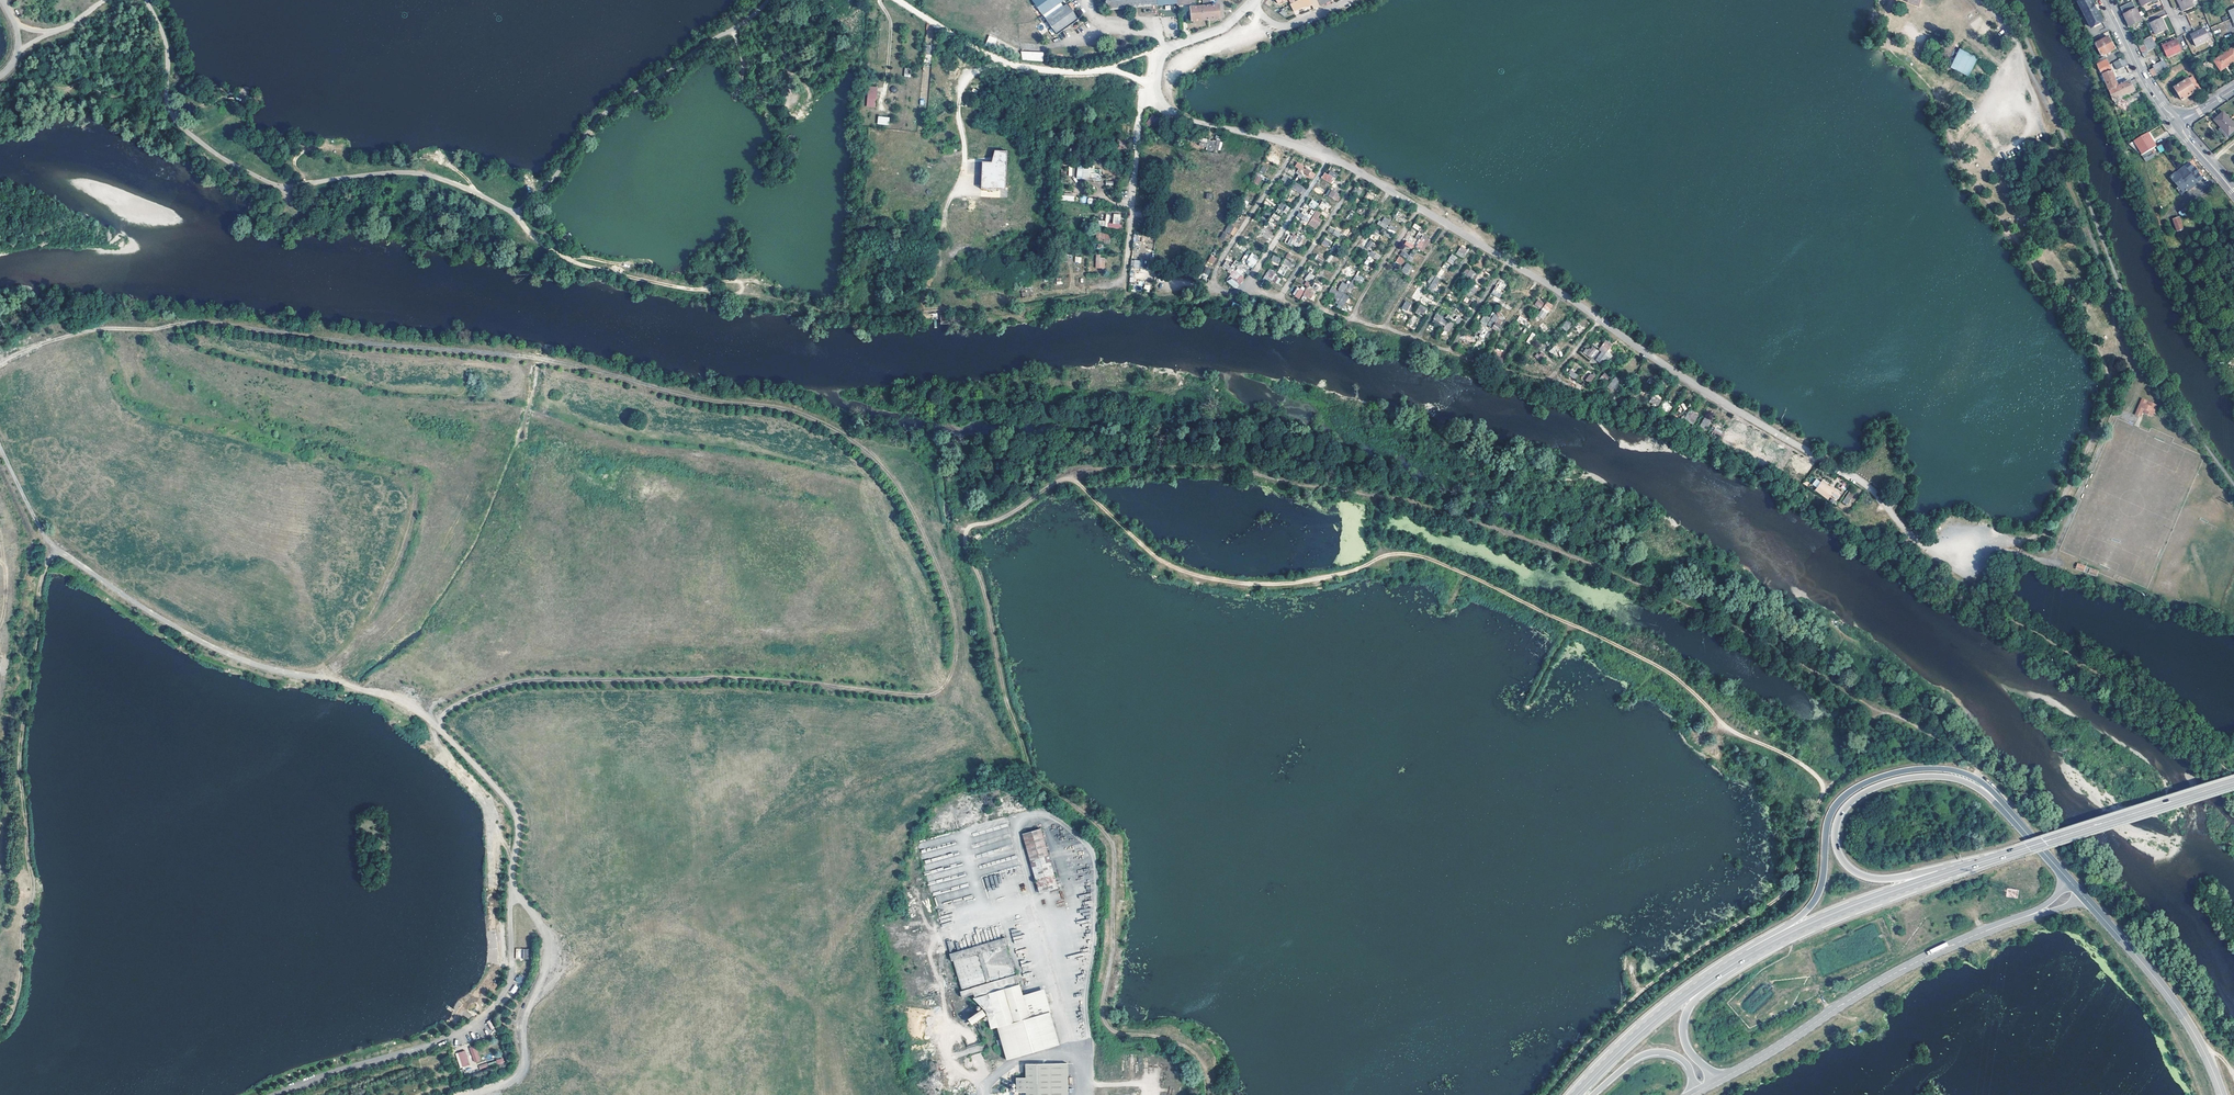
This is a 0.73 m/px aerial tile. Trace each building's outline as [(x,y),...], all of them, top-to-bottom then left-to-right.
[(1056,32),(1077,18),(1067,3),(1063,5),(1060,1),(1062,0),(1033,0),(1056,32)] [(1106,9),(1107,9),(1137,6),(1172,2),(1172,0),(1106,0),(1106,9)] [(1203,5),(1190,7),(1190,12),(1190,16),(1191,19),(1191,20),(1219,18),(1218,4),(1208,5),(1208,0),(1202,0),(1203,5)] [(1290,4),(1293,11),(1303,7),(1307,6),(1311,5),(1309,0),(1299,0),(1290,4)] [(1320,5),(1317,0),(1309,0),(1311,5),(1313,8),(1320,5)] [(2077,2),(2087,27),(2100,22),(2095,11),(2094,10),(2093,7),(2093,6),(2091,0),(2080,0),(2077,2)] [(2191,0),(2177,0),(2182,11),(2193,6),(2191,0)] [(2137,12),(2132,1),(2119,8),(2129,27),(2141,21),(2137,12)] [(2167,29),(2162,17),(2150,23),(2156,34),(2167,29)] [(2210,39),(2205,28),(2192,35),(2197,46),(2210,39)] [(989,35),(985,45),(994,48),(997,38),(989,35)] [(2154,42),(2150,35),(2134,43),(2140,57),(2147,54),(2147,52),(2146,50),(2156,46),(2154,42)] [(2115,49),(2108,37),(2095,44),(2101,56),(2115,49)] [(2182,51),(2177,40),(2163,46),(2168,57),(2182,51)] [(2233,47),(2213,61),(2220,71),(2233,61),(2233,49),(2233,47)] [(1043,51),(1018,49),(1019,58),(1042,60),(1043,51)] [(1974,56),(1962,49),(1960,52),(1953,66),(1966,73),(1974,56)] [(2168,69),(2160,55),(2159,56),(2161,61),(2152,66),(2153,68),(2149,71),(2153,77),(2168,69)] [(2122,67),(2118,59),(2112,61),(2116,69),(2122,67)] [(2100,67),(2103,74),(2108,91),(2109,90),(2117,87),(2112,72),(2108,64),(2100,67)] [(2199,88),(2191,76),(2173,87),(2182,100),(2199,88)] [(2119,86),(2122,94),(2123,95),(2134,90),(2129,81),(2119,86)] [(875,108),(877,87),(868,86),(866,107),(875,108)] [(2122,94),(2119,86),(2117,87),(2109,90),(2112,99),(2122,94)] [(2222,113),(2213,120),(2219,127),(2226,136),(2233,129),(2233,127),(2222,113)] [(889,125),(889,117),(878,116),(877,124),(889,125)] [(1156,125),(1159,122),(1153,117),(1150,120),(1156,125)] [(2226,136),(2219,127),(2216,129),(2224,138),(2226,136)] [(2156,146),(2147,132),(2134,141),(2142,155),(2156,146)] [(1203,134),(1196,133),(1194,141),(1202,142),(1203,134)] [(1211,146),(1213,138),(1204,136),(1202,144),(1211,146)] [(1125,140),(1116,139),(1115,147),(1124,147),(1125,140)] [(2168,147),(2165,142),(2158,147),(2160,151),(2168,147)] [(937,146),(924,143),(923,149),(936,152),(937,146)] [(982,165),(980,190),(1005,191),(1006,153),(995,152),(991,165),(982,165)] [(2050,167),(2044,154),(2036,158),(2043,171),(2050,167)] [(1296,172),(1299,174),(1304,166),(1298,161),(1295,165),(1299,168),(1296,172)] [(2203,178),(2189,162),(2171,177),(2182,189),(2185,187),(2188,191),(2203,178)] [(1077,166),(1076,179),(1092,180),(1092,177),(1097,177),(1098,173),(1101,173),(1101,168),(1077,166)] [(1307,168),(1303,175),(1313,179),(1316,174),(1307,168)] [(1335,178),(1325,172),(1322,177),(1331,183),(1335,178)] [(1253,182),(1258,185),(1262,178),(1256,175),(1253,182)] [(1291,186),(1293,182),(1285,176),(1282,179),(1285,181),(1285,182),(1291,186)] [(1293,182),(1291,186),(1303,195),(1305,191),(1303,189),(1304,186),(1295,180),(1293,182)] [(1323,189),(1317,185),(1314,190),(1324,196),(1326,192),(1323,189)] [(1339,194),(1331,189),(1327,194),(1329,196),(1330,195),(1332,196),(1332,197),(1336,199),(1339,194)] [(1262,196),(1259,201),(1271,208),(1272,206),(1269,203),(1270,201),(1262,196)] [(1363,198),(1359,196),(1358,197),(1355,202),(1359,205),(1363,198)] [(1275,211),(1281,214),(1283,211),(1286,213),(1290,208),(1281,202),(1275,211)] [(1328,206),(1322,202),(1319,207),(1325,211),(1328,206)] [(1272,210),(1269,214),(1274,219),(1278,214),(1275,211),(1275,212),(1272,210)] [(1302,219),(1300,222),(1306,226),(1314,211),(1311,210),(1308,216),(1299,211),(1296,216),(1302,219)] [(1321,213),(1318,210),(1310,223),(1313,225),(1315,223),(1317,225),(1321,220),(1318,218),(1321,213)] [(1393,219),(1404,224),(1407,217),(1397,212),(1393,219)] [(1120,228),(1121,214),(1113,214),(1113,223),(1109,222),(1109,214),(1106,214),(1105,221),(1101,221),(1100,226),(1120,228)] [(2184,229),(2180,218),(2174,220),(2178,231),(2184,229)] [(1228,230),(1230,223),(1225,220),(1222,229),(1228,230)] [(1421,225),(1415,222),(1413,225),(1421,230),(1419,233),(1421,235),(1426,227),(1422,224),(1421,225)] [(1352,226),(1349,224),(1344,232),(1348,234),(1352,226)] [(1342,234),(1334,228),(1332,230),(1334,232),(1334,233),(1340,237),(1342,234)] [(1264,239),(1267,234),(1260,230),(1257,235),(1264,239)] [(1392,238),(1395,235),(1389,232),(1386,230),(1384,233),(1392,238)] [(1382,237),(1375,232),(1373,235),(1372,234),(1370,237),(1377,241),(1379,239),(1380,240),(1382,237)] [(1104,244),(1110,244),(1110,233),(1096,233),(1096,240),(1104,240),(1104,244)] [(1298,235),(1296,233),(1290,242),(1297,246),(1299,244),(1297,243),(1294,241),(1298,235)] [(1286,244),(1290,238),(1286,235),(1282,241),(1286,244)] [(1427,238),(1424,235),(1417,247),(1420,249),(1423,243),(1427,238)] [(1406,241),(1404,244),(1412,249),(1414,245),(1406,241)] [(1416,249),(1414,248),(1407,259),(1411,261),(1417,252),(1415,250),(1416,249)] [(1381,255),(1374,250),(1371,254),(1379,259),(1381,255)] [(1255,259),(1257,254),(1252,251),(1249,255),(1255,259)] [(1270,251),(1267,257),(1275,263),(1278,259),(1276,257),(1277,256),(1270,251)] [(1359,259),(1365,263),(1368,257),(1362,253),(1359,259)] [(1458,256),(1453,253),(1447,261),(1453,265),(1458,256)] [(1100,257),(1100,254),(1095,254),(1096,268),(1105,268),(1105,257),(1100,257)] [(1315,259),(1322,263),(1325,258),(1317,254),(1315,259)] [(1208,262),(1214,264),(1217,258),(1210,255),(1208,262)] [(1278,271),(1285,259),(1281,256),(1273,268),(1278,271)] [(1486,262),(1479,258),(1475,264),(1482,268),(1486,262)] [(1131,259),(1131,267),(1139,268),(1140,260),(1131,259)] [(1244,272),(1248,267),(1240,261),(1236,265),(1244,272)] [(1368,265),(1365,263),(1362,267),(1369,272),(1371,269),(1368,267),(1368,265)] [(1413,266),(1408,263),(1403,271),(1408,274),(1413,266)] [(1209,275),(1211,269),(1205,266),(1203,273),(1209,275)] [(1266,279),(1273,269),(1268,266),(1263,274),(1265,275),(1264,277),(1266,279)] [(1355,273),(1347,268),(1344,272),(1351,278),(1355,273)] [(1433,275),(1436,277),(1441,270),(1437,268),(1433,275)] [(1476,271),(1471,268),(1467,275),(1472,277),(1476,271)] [(1225,280),(1236,289),(1245,278),(1235,270),(1225,280)] [(1364,278),(1356,274),(1348,290),(1352,292),(1357,282),(1361,284),(1364,278)] [(1406,279),(1399,274),(1392,285),(1399,289),(1406,279)] [(1307,283),(1305,287),(1308,289),(1313,292),(1316,288),(1314,287),(1307,283)] [(1350,285),(1346,283),(1344,285),(1342,284),(1338,290),(1344,294),(1350,285)] [(1506,290),(1497,284),(1492,293),(1501,298),(1506,290)] [(1305,290),(1298,285),(1292,295),(1299,299),(1305,290)] [(1422,288),(1419,286),(1412,297),(1415,299),(1422,288)] [(1342,308),(1347,300),(1349,297),(1344,294),(1338,290),(1333,287),(1328,295),(1336,300),(1335,303),(1342,308)] [(1517,299),(1511,295),(1507,300),(1513,304),(1517,299)] [(1544,302),(1538,298),(1535,303),(1541,307),(1544,302)] [(1387,302),(1383,300),(1376,310),(1380,313),(1387,302)] [(1413,304),(1407,300),(1402,306),(1403,307),(1402,309),(1407,312),(1413,304)] [(1389,304),(1387,302),(1380,313),(1382,314),(1389,304)] [(1428,309),(1421,304),(1416,312),(1423,316),(1428,309)] [(1436,320),(1446,326),(1450,320),(1447,318),(1450,313),(1444,310),(1440,317),(1438,316),(1436,320)] [(1489,324),(1492,320),(1491,319),(1492,318),(1486,314),(1482,320),(1489,324)] [(1527,319),(1520,315),(1517,319),(1529,326),(1531,323),(1527,320),(1527,319)] [(940,316),(941,324),(949,324),(949,316),(940,316)] [(1436,320),(1434,319),(1432,322),(1444,330),(1445,329),(1446,326),(1436,320)] [(1495,321),(1492,320),(1489,324),(1486,328),(1489,330),(1495,321)] [(1481,333),(1479,336),(1483,338),(1488,331),(1480,326),(1477,331),(1481,333)] [(1526,342),(1530,344),(1536,334),(1532,332),(1526,342)] [(1477,341),(1467,334),(1464,339),(1475,345),(1477,341)] [(1601,347),(1604,344),(1597,338),(1594,342),(1601,347)] [(1608,339),(1604,344),(1601,347),(1601,348),(1603,350),(1599,354),(1605,359),(1609,354),(1607,352),(1614,344),(1608,339)] [(1598,347),(1595,344),(1587,354),(1591,356),(1598,347)] [(1540,361),(1545,355),(1540,351),(1535,357),(1540,361)] [(1502,356),(1496,353),(1493,358),(1503,363),(1507,356),(1504,354),(1502,356)] [(1568,375),(1576,379),(1578,374),(1570,370),(1568,375)] [(1625,374),(1621,371),(1610,385),(1614,388),(1625,374)] [(1613,378),(1605,372),(1601,377),(1606,381),(1608,378),(1611,380),(1613,378)] [(1658,407),(1661,399),(1653,395),(1649,403),(1658,407)] [(2157,403),(2144,398),(2139,409),(2143,410),(2152,414),(2153,411),(2156,412),(2158,407),(2155,406),(2157,403)] [(1694,410),(1691,408),(1688,413),(1689,415),(1688,417),(1691,418),(1692,417),(1696,419),(1699,415),(1694,412),(1694,410)] [(1710,421),(1705,417),(1701,424),(1703,426),(1703,427),(1706,428),(1710,421)] [(1722,429),(1713,424),(1711,428),(1720,433),(1722,429)] [(1734,437),(1728,433),(1725,439),(1728,441),(1727,442),(1730,443),(1734,437)] [(1744,443),(1738,439),(1734,445),(1741,448),(1744,443)] [(1880,453),(1884,456),(1890,448),(1886,445),(1880,453)] [(1756,449),(1751,446),(1747,452),(1753,455),(1756,449)] [(1796,466),(1791,463),(1787,471),(1791,474),(1796,466)] [(1876,467),(1871,473),(1880,481),(1892,467),(1887,463),(1880,471),(1876,467)] [(1810,469),(1802,464),(1799,468),(1802,469),(1808,473),(1810,469)] [(1816,478),(1812,484),(1817,487),(1820,481),(1816,478)] [(1830,486),(1825,482),(1822,487),(1823,488),(1822,490),(1826,492),(1830,486)] [(1850,490),(1846,495),(1852,499),(1856,495),(1850,490)] [(1846,496),(1845,495),(1842,499),(1849,504),(1852,499),(1846,495),(1846,496)] [(2077,562),(2075,569),(2084,572),(2086,566),(2077,562)] [(1041,829),(1022,834),(1039,894),(1050,890),(1053,898),(1061,896),(1041,829)] [(2007,888),(2006,897),(2018,898),(2019,889),(2007,888)] [(1020,998),(1015,983),(1014,983),(1002,943),(1004,942),(1001,935),(946,952),(947,958),(949,958),(958,988),(968,985),(971,994),(977,992),(987,1026),(992,1024),(994,1030),(989,1032),(996,1057),(1049,1042),(1050,1044),(1055,1043),(1039,985),(1024,990),(1026,997),(1020,998)] [(516,959),(531,959),(531,949),(515,949),(516,959)] [(515,982),(522,985),(525,978),(519,975),(515,982)] [(480,1061),(475,1047),(470,1049),(475,1063),(480,1061)] [(469,1066),(465,1052),(453,1056),(458,1069),(469,1066)] [(1025,1064),(1026,1077),(1017,1078),(1016,1092),(1026,1092),(1026,1094),(1068,1094),(1068,1063),(1025,1064)]
